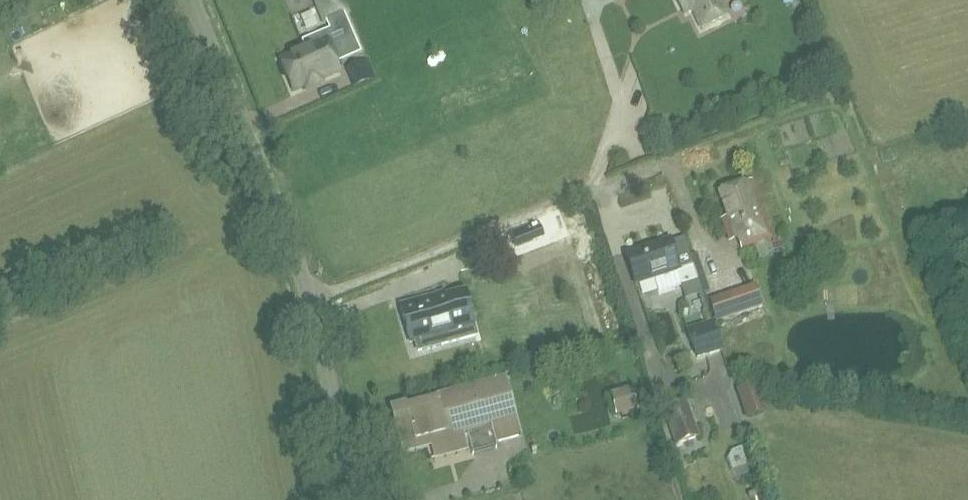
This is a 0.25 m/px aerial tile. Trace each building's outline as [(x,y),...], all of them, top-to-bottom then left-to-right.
[(718,0),(677,0),(681,8),(684,7),(686,12),(692,9),(701,28),(726,16),(718,0)] [(305,49),(279,60),(292,91),(303,87),(323,78),(339,71),(335,63),(359,53),(342,14),(326,21),(330,31),(302,43),(305,49)] [(769,238),(765,225),(758,206),(759,206),(752,187),(750,183),(718,194),(727,219),(722,221),(727,235),(735,233),(741,248),(753,244),(769,238)] [(667,240),(626,254),(636,285),(653,279),(658,295),(682,287),(698,281),(693,266),(688,268),(677,271),(668,243),(667,240)] [(732,291),(708,299),(716,322),(739,314),(732,291)] [(431,297),(400,306),(409,339),(413,338),(417,352),(474,336),(472,328),(473,328),(463,293),(432,302),(431,297)] [(698,362),(719,355),(724,353),(712,323),(687,332),(698,362)] [(756,373),(736,380),(747,413),(767,406),(756,373)] [(507,379),(391,410),(397,431),(401,449),(429,442),(431,448),(433,448),(448,444),(449,449),(466,444),(464,437),(467,437),(491,430),(495,443),(522,435),(507,379)] [(675,448),(699,438),(686,402),(662,410),(675,448)] [(494,443),(480,450),(485,461),(500,454),(494,443)]
